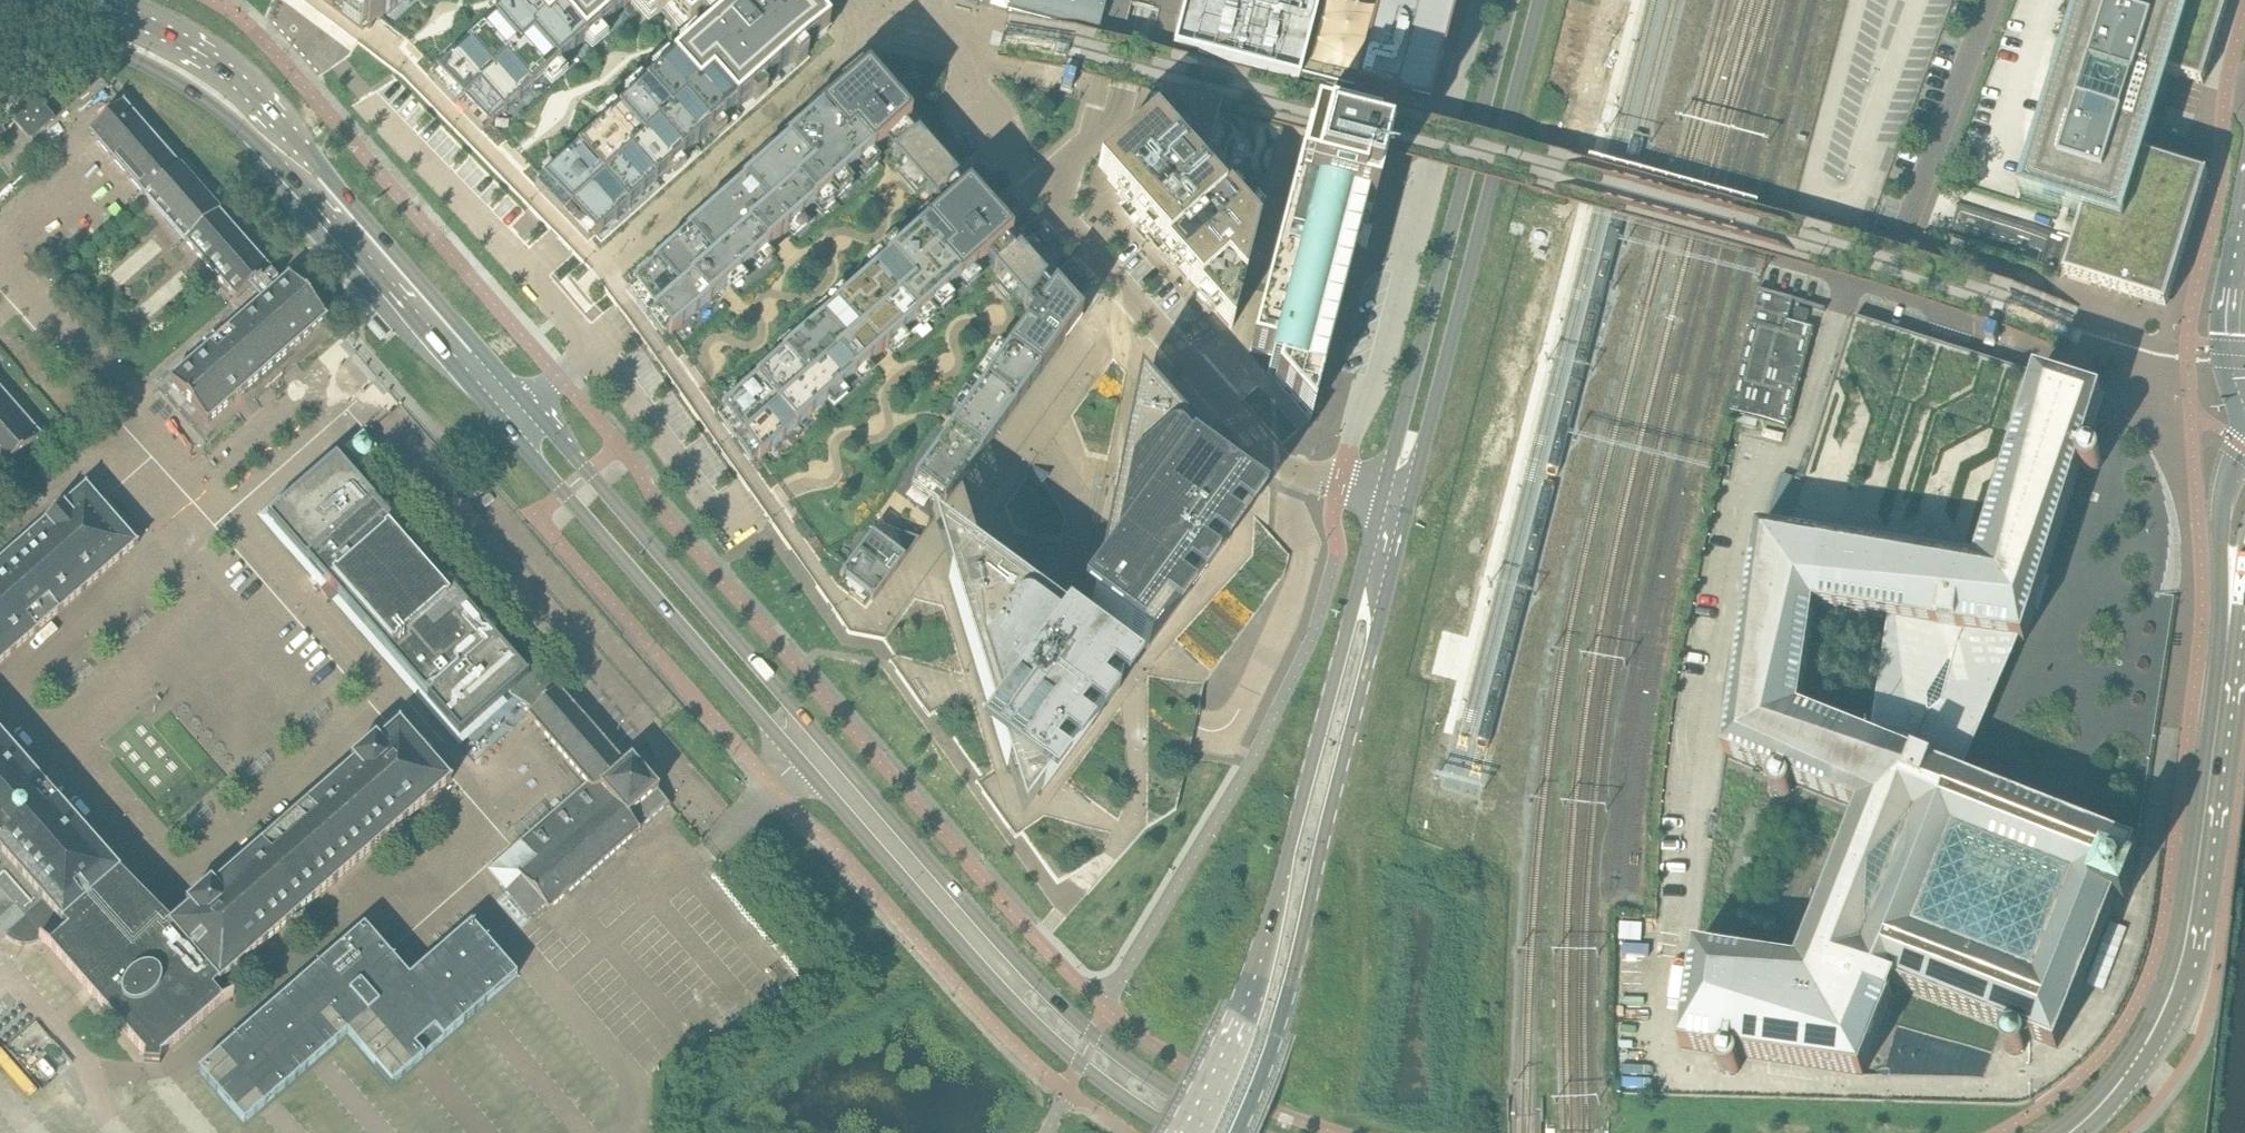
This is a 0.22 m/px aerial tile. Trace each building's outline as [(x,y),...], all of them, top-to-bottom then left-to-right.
[(369,32),(379,23),(402,2),(405,0),(326,0),(369,32)] [(436,75),(439,77),(439,78),(486,126),(487,126),(489,129),(492,126),(544,81),(560,66),(584,45),(600,31),(630,5),(635,0),(520,0),(510,9),(494,24),(442,69),(442,70),(436,75)] [(543,184),(595,238),(598,235),(670,172),(681,162),(710,137),(722,126),(751,101),(762,90),(791,65),(803,55),(817,43),(816,42),(828,32),(802,3),(801,2),(792,0),(750,0),(737,12),(721,26),(713,33),(701,44),(685,58),(674,68),(658,82),(647,91),(631,106),(630,106),(620,115),(604,129),(549,177),(550,178),(543,184)] [(656,18),(656,19),(663,13),(670,6),(689,27),(699,17),(707,11),(719,0),(640,0),(656,18)] [(1017,3),(1123,30),(1123,29),(1131,0),(1017,0),(1017,3)] [(1177,49),(1197,54),(1196,58),(1425,118),(1456,0),(1189,0),(1177,49)] [(2021,197),(2054,207),(2069,211),(2083,216),(2075,241),(2066,272),(2065,275),(2065,276),(2086,283),(2132,297),(2167,308),(2208,175),(2192,170),(2175,165),(2174,164),(2151,157),(2148,156),(2157,127),(2154,126),(2161,103),(2165,104),(2174,75),(2176,76),(2200,84),(2203,84),(2229,0),(2082,0),(2070,41),(2062,64),(2021,197)] [(1004,32),(1000,45),(1065,62),(1068,49),(1004,32)] [(1070,96),(1075,78),(1064,75),(1059,93),(1070,96)] [(633,282),(632,283),(632,284),(633,285),(634,286),(635,285),(654,311),(652,312),(652,313),(654,315),(655,315),(656,314),(670,333),(668,334),(668,335),(670,337),(884,147),(942,212),(720,409),(722,411),(723,411),(724,410),(743,436),(741,438),(743,440),(745,439),(758,458),(757,460),(759,462),(986,261),(1033,315),(913,478),(916,480),(917,479),(944,498),(943,500),(946,502),(1065,340),(1066,339),(1065,338),(1081,318),(1079,315),(1065,300),(988,213),(970,193),(959,181),(887,99),(869,79),(866,76),(864,78),(844,95),(844,94),(843,95),(843,96),(830,108),(831,110),(823,118),(821,115),(796,137),(798,139),(789,147),(788,145),(763,167),(765,169),(756,176),(754,175),(730,196),(731,198),(723,206),(721,204),(696,226),(698,228),(690,235),(688,234),(676,244),(633,282)] [(33,95),(10,116),(31,139),(54,119),(33,95)] [(1122,173),(1105,188),(1126,211),(1129,214),(1219,316),(1231,329),(1232,328),(1283,130),(1159,98),(1159,101),(1152,127),(1150,128),(1112,162),(1122,173)] [(270,267),(122,99),(87,129),(235,297),(248,286),(260,299),(169,379),(207,422),(326,318),(288,274),(277,284),(275,281),(277,279),(270,271),(268,273),(266,270),(270,267)] [(1337,313),(1364,211),(1371,213),(1386,157),(1321,140),(1321,141),(1305,137),(1250,351),(1272,357),(1268,372),(1276,374),(1275,379),(1310,419),(1337,313)] [(1950,248),(1963,252),(1966,242),(1953,238),(1950,248)] [(1730,413),(1737,415),(1758,421),(1787,428),(1814,327),(1806,325),(1793,322),(1793,321),(1788,320),(1794,298),(1759,288),(1752,321),(1730,413)] [(1764,532),(1759,532),(1734,701),(1726,755),(1861,809),(1798,964),(1697,948),(1682,1047),(1723,1054),(1722,1054),(1722,1055),(1721,1056),(1720,1057),(1719,1058),(1719,1059),(1719,1060),(1718,1061),(1718,1062),(1718,1063),(1718,1064),(1718,1065),(1719,1066),(1719,1067),(1719,1068),(1720,1069),(1720,1070),(1721,1071),(1722,1072),(1723,1073),(1724,1073),(1725,1074),(1726,1074),(1727,1075),(1728,1075),(1729,1075),(1730,1075),(1731,1075),(1732,1075),(1733,1075),(1734,1074),(1735,1074),(1736,1073),(1737,1072),(1738,1072),(1739,1071),(1739,1070),(1740,1069),(1741,1068),(1741,1067),(1741,1066),(1742,1065),(1742,1064),(1742,1063),(1742,1062),(1741,1061),(1741,1060),(1741,1059),(1740,1058),(1740,1057),(1739,1056),(1863,1075),(1898,985),(2003,1027),(2012,1031),(2011,1031),(2010,1031),(2009,1032),(2008,1033),(2007,1033),(2006,1034),(2005,1035),(2005,1036),(2004,1037),(2004,1038),(2003,1039),(2003,1040),(2003,1041),(2003,1042),(2003,1043),(2003,1044),(2003,1045),(2003,1046),(2003,1047),(2004,1048),(2004,1049),(2005,1050),(2006,1050),(2006,1051),(2007,1052),(2008,1052),(2009,1053),(2010,1054),(2011,1054),(2012,1054),(2013,1054),(2014,1055),(2015,1055),(2016,1055),(2017,1054),(2018,1054),(2019,1054),(2020,1053),(2021,1053),(2022,1052),(2023,1052),(2023,1051),(2024,1050),(2025,1049),(2025,1048),(2026,1047),(2026,1046),(2026,1045),(2027,1044),(2027,1043),(2027,1042),(2027,1041),(2027,1040),(2026,1039),(2026,1038),(2026,1037),(2025,1036),(2025,1035),(2057,1048),(2116,899),(2125,903),(2138,871),(2128,868),(2137,845),(2103,832),(2103,829),(2064,814),(2064,816),(2062,816),(2061,815),(2010,795),(1958,774),(1967,741),(1968,741),(1969,741),(1970,741),(1971,741),(1972,741),(1972,740),(1973,740),(1974,739),(1975,738),(1976,737),(1976,736),(1976,735),(1977,734),(1977,733),(1977,732),(1976,731),(1976,730),(1976,729),(1975,729),(1975,728),(1974,727),(1973,727),(1973,726),(1972,726),(1971,726),(1971,725),(1972,721),(2013,639),(2025,641),(2036,610),(2039,611),(2050,576),(2047,575),(2080,467),(2081,467),(2081,468),(2082,469),(2083,470),(2084,471),(2085,472),(2086,472),(2087,472),(2088,473),(2089,473),(2090,473),(2091,473),(2092,473),(2093,473),(2094,472),(2095,472),(2096,472),(2097,471),(2098,471),(2098,470),(2099,469),(2100,468),(2101,467),(2101,466),(2102,465),(2102,464),(2102,463),(2102,462),(2102,461),(2102,460),(2102,459),(2102,458),(2101,457),(2101,456),(2100,455),(2100,454),(2099,453),(2098,453),(2098,452),(2097,451),(2096,451),(2095,450),(2094,450),(2093,450),(2092,450),(2091,450),(2090,450),(2089,450),(2088,450),(2087,450),(2086,450),(2085,451),(2093,428),(2095,428),(2097,419),(2105,394),(2056,378),(2055,380),(2037,375),(1969,353),(1958,349),(1953,348),(1943,345),(1938,343),(1927,340),(1855,317),(1803,480),(1782,473),(1764,532)] [(1096,580),(1081,600),(1090,607),(1148,649),(1169,620),(1175,625),(1190,605),(1183,600),(1190,591),(1193,588),(1199,592),(1214,572),(1207,568),(1217,555),(1223,560),(1237,540),(1231,535),(1240,523),(1247,528),(1261,508),(1225,481),(1160,408),(1137,381),(1125,439),(1120,464),(1116,483),(1114,493),(1096,580)] [(42,435),(0,387),(0,471),(42,435)] [(1204,445),(1222,452),(1228,436),(1211,429),(1204,445)] [(347,448),(361,464),(376,450),(363,435),(347,448)] [(658,789),(631,758),(625,763),(558,686),(383,489),(373,498),(335,456),(267,516),(428,698),(460,735),(508,691),(534,707),(527,713),(586,781),(519,840),(520,841),(488,869),(530,917),(545,904),(549,909),(668,803),(657,790),(658,789)] [(137,543),(86,484),(0,559),(0,663),(137,543)] [(952,539),(930,523),(940,555),(948,582),(991,721),(983,731),(983,732),(981,734),(978,739),(979,740),(984,743),(987,745),(988,746),(1002,756),(1006,771),(1022,821),(1040,796),(1046,788),(1052,793),(1066,773),(1060,768),(1069,756),(1075,760),(1090,741),(1084,736),(1093,724),(1099,728),(1114,708),(1108,704),(1117,691),(1123,695),(1138,675),(1116,660),(1070,626),(1045,608),(970,552),(952,539)] [(841,576),(839,579),(842,581),(869,601),(872,603),(874,600),(919,539),(878,525),(843,574),(841,576)] [(1215,662),(1256,618),(1235,599),(1195,644),(1215,662)] [(25,917),(24,917),(43,900),(67,928),(49,944),(40,937),(39,938),(48,945),(144,1054),(143,1062),(160,1063),(161,1054),(223,1001),(233,995),(232,993),(222,999),(212,987),(218,982),(219,983),(451,780),(399,721),(378,740),(375,736),(349,758),(353,762),(214,884),(210,880),(185,903),(188,906),(168,924),(0,733),(0,939),(25,917)] [(1752,807),(1720,887),(1748,897),(1779,817),(1752,807)] [(197,1072),(243,1125),(346,1035),(391,1087),(516,978),(470,925),(408,979),(399,969),(400,968),(400,967),(401,966),(401,965),(401,963),(400,962),(400,961),(399,960),(398,959),(397,959),(396,959),(394,958),(393,959),(391,959),(390,959),(391,958),(391,957),(392,955),(392,954),(391,952),(391,951),(390,950),(389,949),(388,949),(386,948),(384,948),(382,949),(363,927),(197,1072)]
